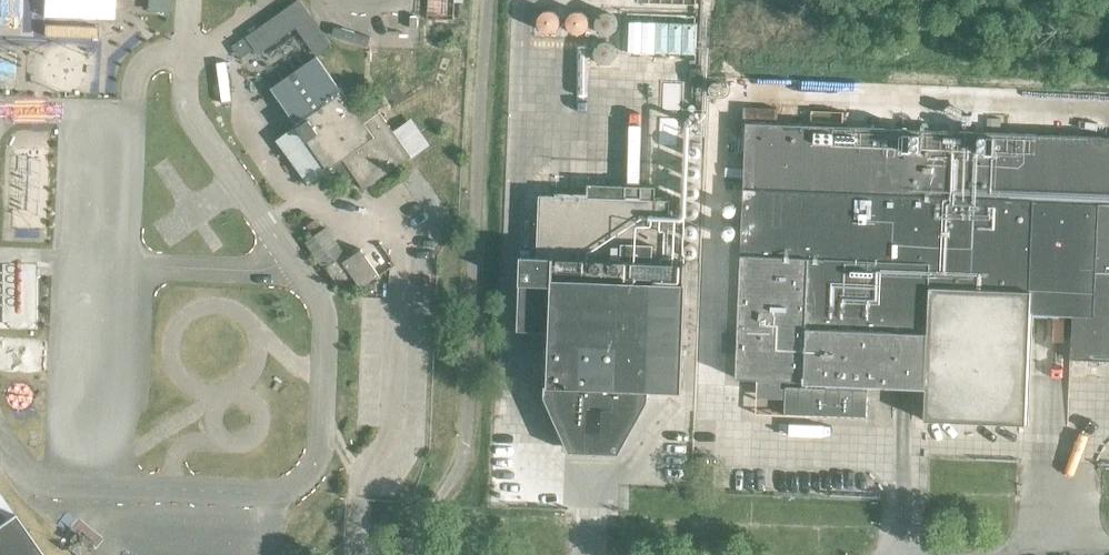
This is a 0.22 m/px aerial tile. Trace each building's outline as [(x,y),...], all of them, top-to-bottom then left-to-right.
[(301,0),(296,0),(284,9),(317,55),(332,44),(301,0)] [(278,13),(246,36),(258,53),(291,30),(278,13)] [(244,38),(233,46),(241,57),(252,49),(244,38)] [(270,89),(296,125),(296,126),(277,140),(308,183),(342,159),(364,190),(411,157),(383,117),(374,123),(369,116),(359,123),(355,117),(359,115),(342,92),(317,56),(270,89)] [(736,378),(804,381),(804,386),(826,387),(826,389),(785,387),(784,415),(866,418),(867,388),(924,390),(923,421),(1026,425),(1030,313),(1073,315),(1071,359),(1108,360),(1108,137),(746,123),(736,378)] [(668,200),(656,199),(657,186),(586,183),(585,197),(541,195),(540,195),(539,194),(539,195),(539,196),(537,255),(536,255),(536,257),(537,257),(521,256),(518,331),(550,332),(548,396),(547,396),(547,397),(548,397),(558,407),(558,408),(557,418),(557,419),(558,419),(568,429),(567,439),(567,440),(567,441),(568,441),(577,451),(578,452),(578,451),(588,452),(589,452),(593,457),(593,458),(594,458),(594,457),(599,452),(600,452),(609,452),(610,453),(610,452),(621,443),(622,442),(621,441),(622,432),(622,431),(632,422),(633,422),(633,421),(633,420),(633,411),(633,410),(644,401),(645,401),(645,400),(644,400),(645,390),(682,391),(687,262),(668,261),(668,260),(670,201),(670,200),(670,199),(669,199),(668,200)] [(306,241),(325,267),(338,286),(352,276),(361,288),(379,276),(361,249),(347,259),(325,228),(306,241)] [(14,513),(0,494),(0,554),(43,554),(14,513)]
